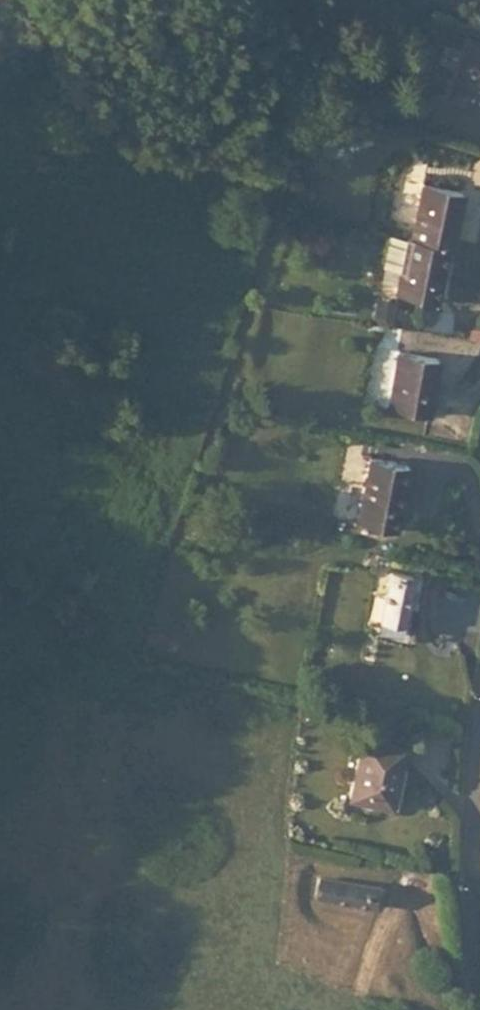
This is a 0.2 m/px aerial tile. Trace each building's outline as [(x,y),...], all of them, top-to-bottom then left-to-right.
[(451,250),(455,250),(464,193),(423,187),(414,244),(451,250)] [(393,241),(388,272),(404,275),(409,243),(393,241)] [(404,275),(400,300),(442,307),(451,250),(414,244),(409,243),(404,275)] [(433,326),(431,342),(452,345),(454,329),(433,326)] [(396,414),(438,421),(447,364),(406,358),(396,414)] [(368,529),(407,535),(417,473),(378,466),(368,529)] [(379,633),(399,636),(411,577),(389,574),(380,621),(379,633)] [(348,801),(366,805),(368,798),(391,802),(403,749),(362,740),(348,801)] [(368,798),(366,805),(389,811),(391,802),(368,798)] [(363,905),(367,885),(329,879),(325,898),(363,905)] [(378,887),(367,885),(363,905),(376,908),(378,887)]
